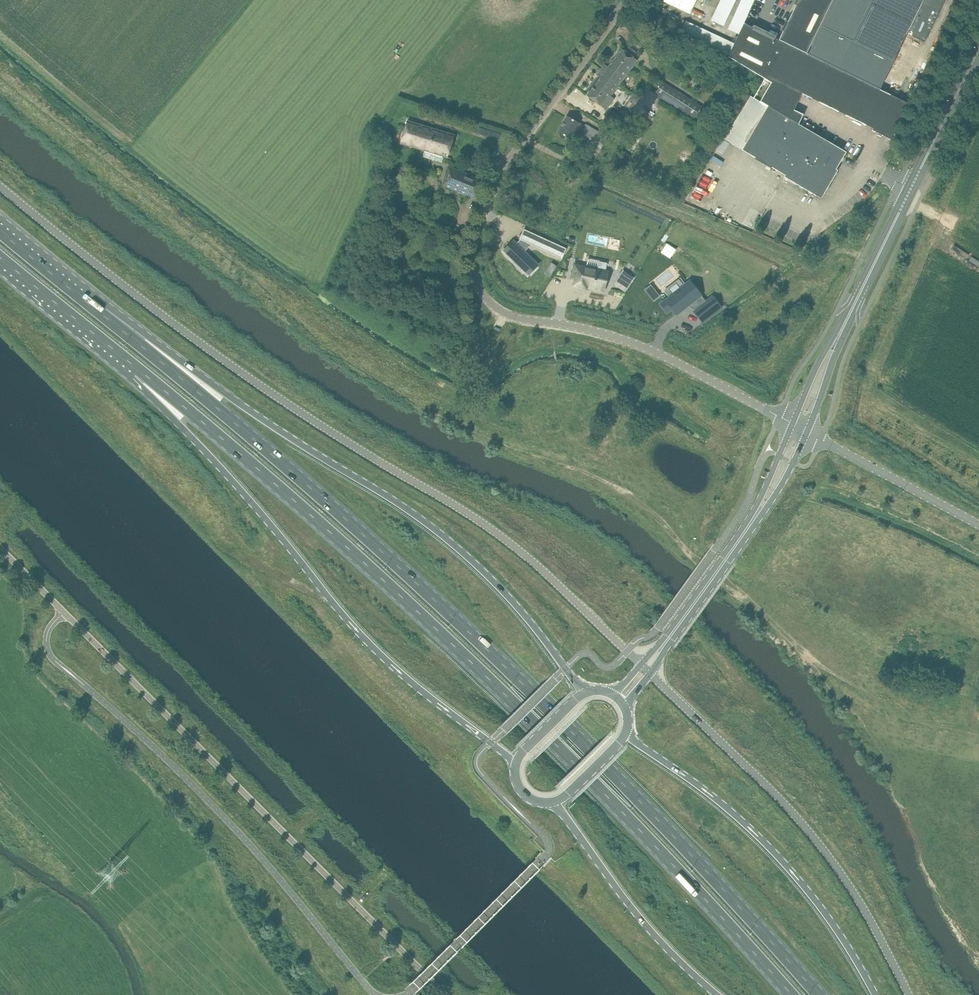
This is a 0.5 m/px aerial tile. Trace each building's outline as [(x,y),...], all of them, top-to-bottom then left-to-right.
[(793,4),(795,5),(787,22),(785,21),(781,30),(783,31),(778,40),(774,38),(776,36),(754,25),(752,27),(744,23),(728,56),(764,78),(785,43),(806,53),(832,0),(795,0),(793,4)] [(847,49),(889,69),(906,34),(924,42),(945,0),(871,0),(847,49)] [(708,41),(717,16),(706,12),(697,37),(708,41)] [(873,128),(872,130),(891,139),(908,103),(806,53),(785,43),(764,78),(771,82),(759,101),(767,106),(798,124),(803,114),(794,110),(802,94),(873,128)] [(604,72),(619,83),(637,60),(621,49),(604,72)] [(610,96),(619,83),(604,72),(587,95),(600,105),(608,94),(610,96)] [(701,106),(662,82),(655,93),(658,95),(657,97),(692,120),(701,106)] [(658,95),(655,93),(646,88),(638,101),(640,102),(632,115),(642,121),(657,97),(658,95)] [(785,175),(784,177),(821,198),(837,170),(836,169),(846,152),(798,124),(767,106),(759,101),(751,95),(723,138),(742,149),(742,150),(785,175)] [(574,142),(597,155),(611,132),(601,126),(598,132),(585,124),(583,126),(578,123),(567,116),(558,132),(569,139),(574,130),(579,133),(574,142)] [(454,135),(407,120),(400,142),(447,157),(454,135)] [(579,176),(589,159),(580,154),(570,170),(579,176)] [(476,198),(483,180),(449,167),(442,185),(476,198)] [(513,242),(504,251),(522,269),(531,260),(523,252),(531,244),(562,258),(566,248),(523,229),(519,239),(520,239),(515,244),(513,242)] [(574,264),(571,280),(575,281),(574,285),(585,287),(585,285),(591,286),(590,288),(603,291),(607,271),(574,264)] [(890,283),(901,290),(910,277),(899,270),(890,283)] [(669,297),(660,304),(667,312),(671,308),(676,314),(689,304),(694,310),(693,311),(702,322),(721,307),(712,296),(706,301),(701,295),(690,281),(685,284),(669,297)]
